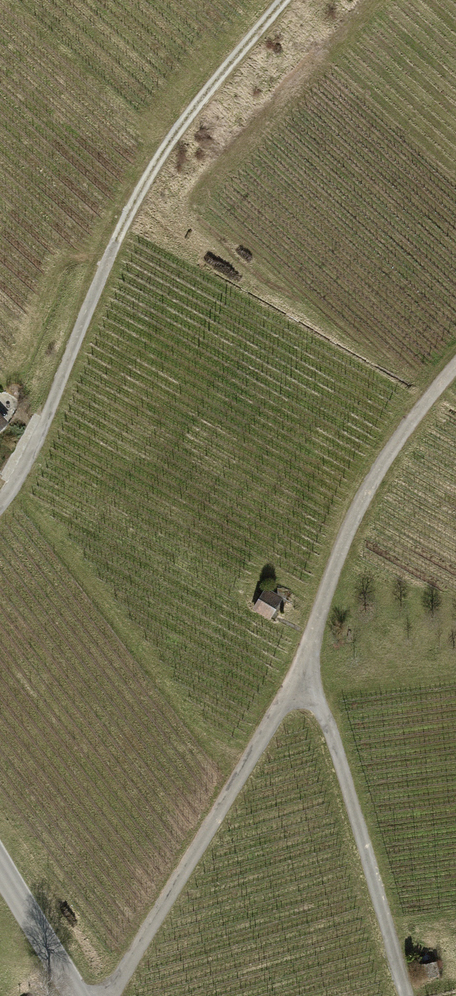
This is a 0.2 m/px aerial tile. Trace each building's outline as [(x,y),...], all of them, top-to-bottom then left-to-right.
[(280,596),(261,585),(245,612),(264,623),(280,596)]
